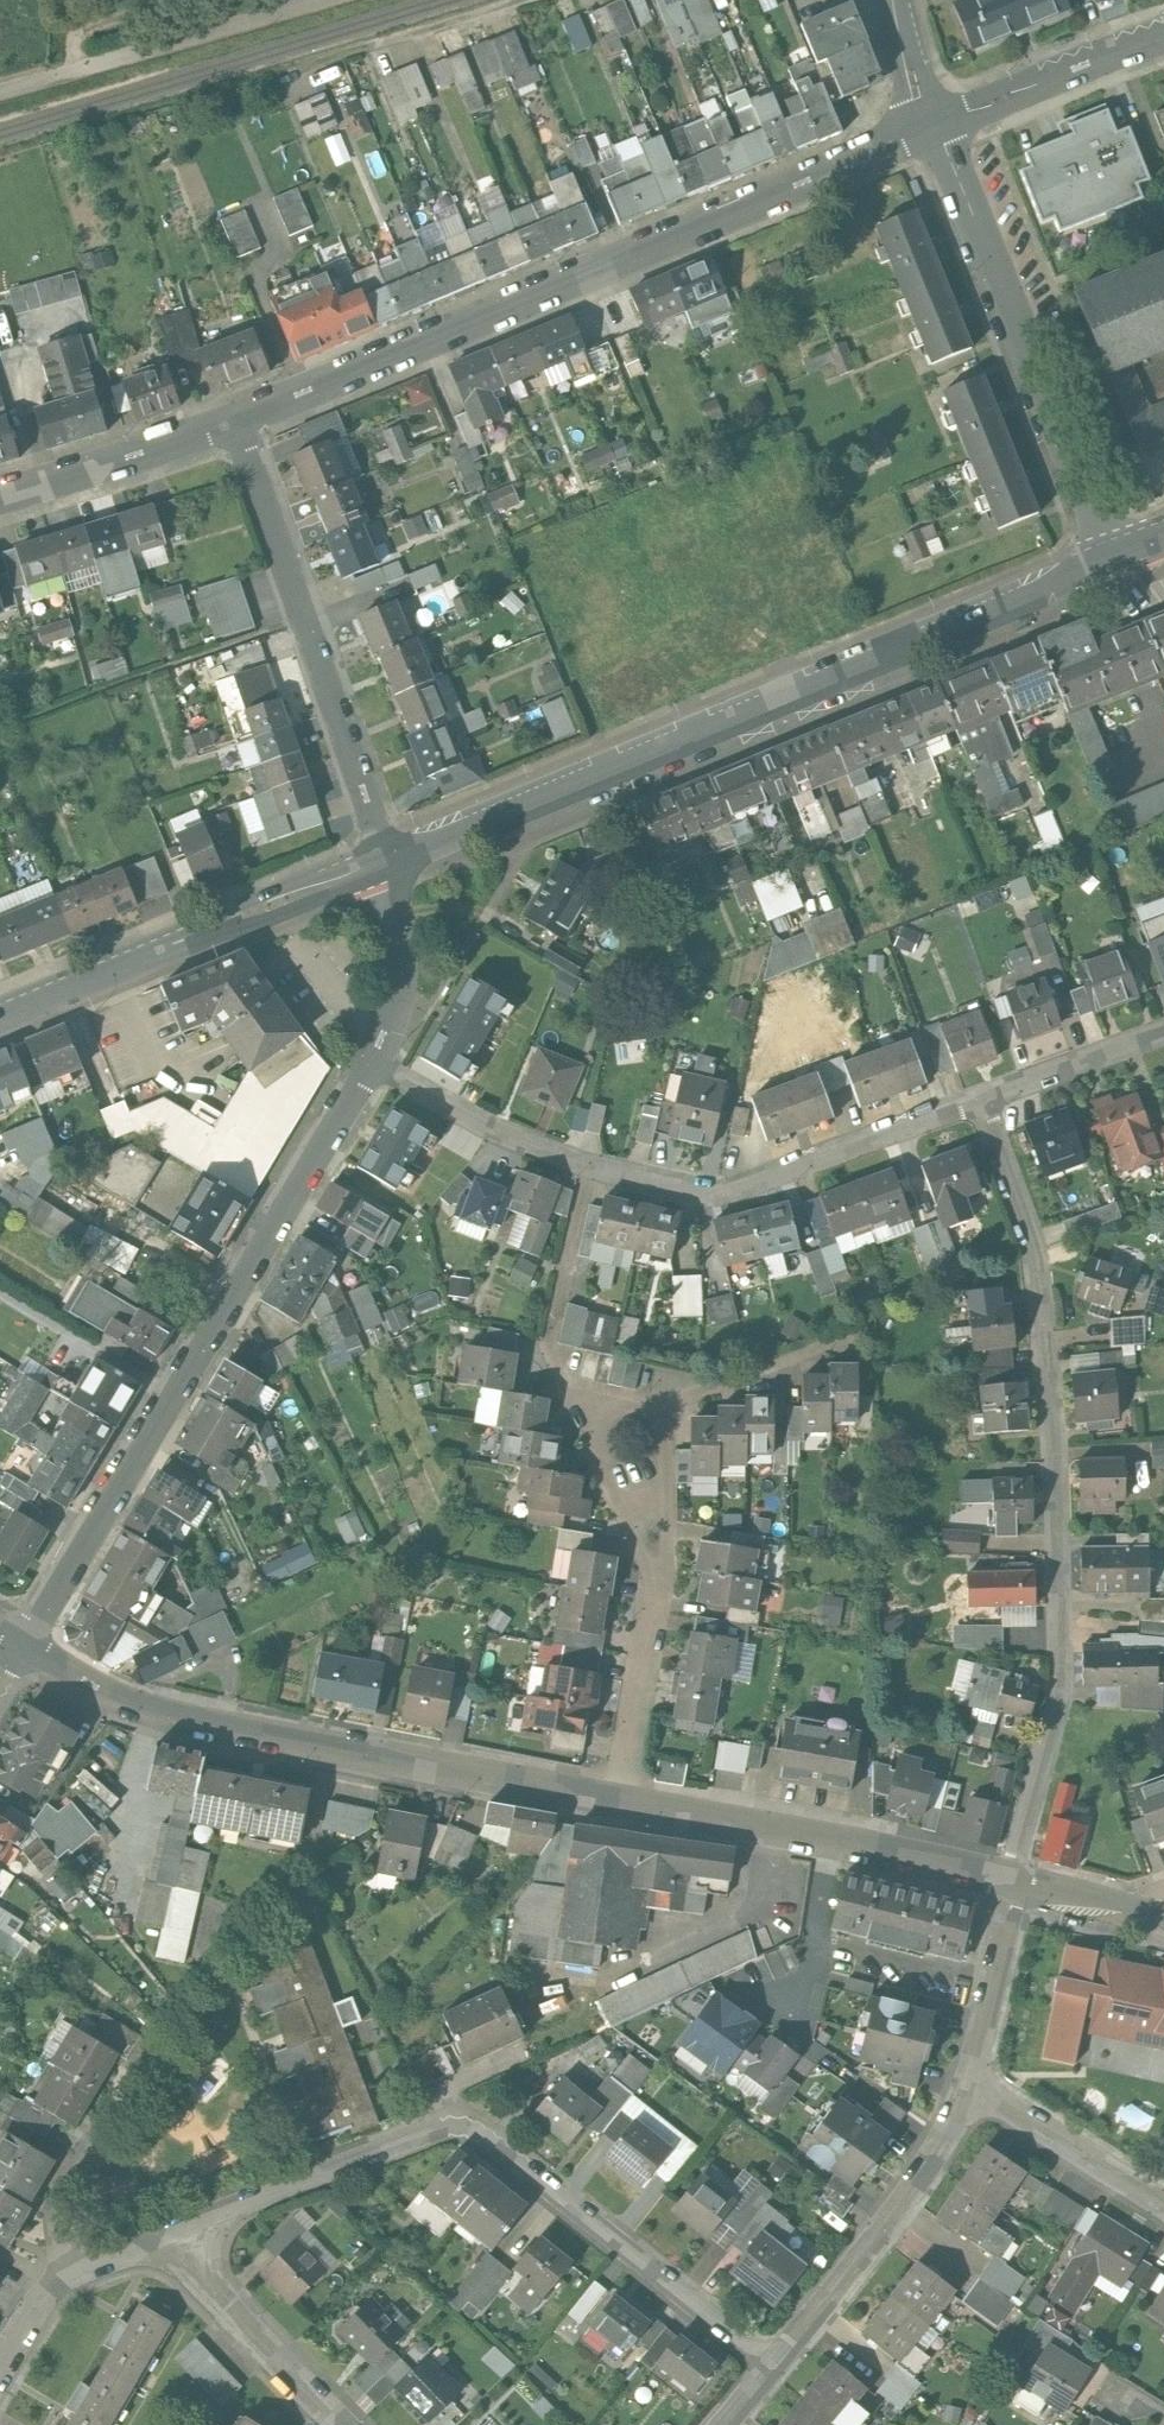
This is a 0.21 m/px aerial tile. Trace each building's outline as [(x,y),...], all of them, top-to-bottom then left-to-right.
[(623,0),(607,7),(620,38),(636,32),(623,0)] [(716,0),(664,0),(677,47),(726,34),(716,0)] [(953,6),(973,53),(974,52),(974,51),(991,44),(991,45),(993,44),(992,44),(1049,20),(1049,21),(1051,20),(1067,13),(1068,13),(1069,12),(1064,0),(968,0),(953,6)] [(851,6),(802,27),(817,65),(826,62),(867,45),(851,6)] [(606,7),(592,13),(604,41),(603,41),(610,56),(624,51),(618,35),(606,7)] [(579,15),(562,22),(575,53),(592,46),(579,15)] [(514,32),(490,42),(505,78),(529,67),(514,32)] [(867,45),(826,62),(842,99),(868,88),(865,81),(880,75),(867,45)] [(464,53),(446,60),(462,97),(479,89),(464,53)] [(421,63),(399,72),(412,103),(414,107),(436,98),(421,63)] [(399,72),(382,80),(394,110),(412,103),(399,72)] [(841,133),(817,77),(806,81),(811,92),(799,97),(818,143),(841,133)] [(760,89),(747,95),(752,109),(766,104),(760,89)] [(746,93),(732,98),(739,115),(752,109),(747,95),(746,93)] [(326,95),(309,102),(322,133),(338,126),(326,95)] [(799,97),(786,102),(793,119),(784,123),(796,152),(818,143),(799,97)] [(309,102),(294,109),(307,139),(322,133),(309,102)] [(1104,107),(1068,121),(1070,126),(1069,127),(1073,136),(1026,154),(1031,168),(1021,172),(1042,225),(1055,220),(1060,233),(1144,200),(1138,186),(1150,181),(1129,129),(1117,134),(1106,105),(1103,106),(1104,107)] [(360,135),(374,128),(366,110),(352,116),(360,135)] [(1155,115),(1163,138),(1163,112),(1155,115)] [(705,120),(683,129),(708,189),(730,180),(718,150),(705,120)] [(784,123),(762,132),(774,162),(796,152),(784,123)] [(708,189),(683,129),(682,130),(685,137),(666,145),(663,137),(661,138),(686,198),(708,189)] [(762,132),(740,141),(752,171),(774,162),(762,132)] [(573,143),(581,165),(599,157),(591,136),(573,143)] [(661,138),(640,148),(643,156),(665,208),(686,198),(661,138)] [(740,141),(718,150),(730,180),(752,171),(740,141)] [(643,156),(621,165),(630,187),(643,217),(665,208),(643,156)] [(598,236),(572,175),(549,184),(562,216),(575,246),(598,236)] [(630,187),(607,197),(619,227),(643,217),(630,187)] [(298,190),(274,200),(289,237),(313,227),(298,190)] [(919,191),(914,193),(918,202),(923,200),(919,191)] [(503,197),(492,202),(498,217),(509,212),(503,197)] [(532,205),(510,214),(519,234),(531,264),(553,255),(540,225),(532,205)] [(245,212),(221,222),(237,259),(261,249),(245,212)] [(971,350),(915,213),(877,229),(932,366),(971,350)] [(562,216),(540,225),(553,255),(575,246),(562,216)] [(497,244),(489,224),(467,234),(487,282),(509,273),(497,244)] [(467,234),(445,243),(453,262),(465,292),(487,282),(467,234)] [(519,234),(497,244),(509,273),(531,264),(519,234)] [(1151,263),(1150,261),(1143,265),(1143,266),(1113,279),(1112,277),(1105,280),(1105,282),(1075,294),(1137,446),(1133,449),(1135,454),(1163,442),(1163,405),(1148,411),(1129,365),(1163,351),(1163,258),(1151,263)] [(400,260),(379,269),(400,319),(422,310),(409,280),(400,260)] [(710,260),(670,276),(684,312),(724,295),(710,260)] [(453,262),(431,271),(443,301),(465,292),(453,262)] [(323,274),(285,290),(287,295),(271,301),(297,363),(325,351),(324,349),(334,344),(335,347),(377,329),(355,277),(355,276),(341,282),(334,265),(321,270),(323,274)] [(377,267),(355,276),(355,277),(377,329),(400,319),(379,269),(377,267)] [(431,271),(409,280),(422,310),(443,301),(431,271)] [(75,272),(36,283),(43,309),(82,297),(75,272)] [(670,276),(630,293),(645,328),(684,312),(670,276)] [(0,294),(7,319),(33,311),(26,286),(0,294)] [(570,318),(530,335),(545,370),(565,362),(574,383),(594,375),(570,318)] [(0,321),(0,350),(1,352),(15,347),(7,319),(0,321)] [(95,333),(79,338),(86,361),(102,356),(95,333)] [(618,337),(624,363),(640,359),(635,334),(618,337)] [(253,335),(198,355),(213,394),(268,374),(253,335)] [(530,335),(490,352),(505,387),(545,370),(530,335)] [(79,338),(40,350),(56,402),(33,409),(45,448),(107,429),(86,361),(79,338)] [(850,339),(806,356),(811,370),(837,360),(842,375),(861,367),(850,339)] [(607,343),(590,350),(602,378),(619,371),(607,343)] [(490,352),(450,369),(464,404),(505,387),(490,352)] [(155,365),(135,371),(137,378),(124,382),(136,420),(180,407),(168,368),(158,371),(155,365)] [(1038,514),(982,377),(943,393),(999,529),(1038,514)] [(0,396),(0,462),(18,456),(13,438),(19,436),(17,428),(10,430),(0,396)] [(723,416),(717,401),(709,404),(715,419),(723,416)] [(709,404),(702,407),(708,422),(715,419),(709,404)] [(337,413),(298,429),(307,452),(308,452),(329,444),(330,444),(347,437),(337,413)] [(402,436),(387,442),(390,449),(406,443),(402,436)] [(406,443),(390,449),(394,457),(409,451),(406,443)] [(330,444),(329,444),(308,452),(307,452),(293,458),(310,499),(315,497),(346,484),(330,444)] [(609,446),(602,449),(608,464),(616,461),(609,446)] [(602,449),(594,452),(601,467),(608,464),(602,449)] [(346,484),(315,497),(331,536),(332,537),(363,524),(363,525),(367,523),(351,483),(346,484)] [(496,494),(488,497),(494,512),(502,509),(496,494)] [(494,512),(488,497),(480,500),(486,515),(494,512)] [(153,507),(119,518),(130,555),(165,544),(153,507)] [(415,534),(439,528),(435,511),(410,518),(415,534)] [(119,518),(85,528),(96,565),(105,592),(138,581),(130,555),(119,518)] [(939,521),(894,536),(899,551),(913,547),(917,560),(949,550),(939,521)] [(363,524),(332,537),(331,536),(327,538),(344,579),(379,565),(363,525),(363,524)] [(85,528),(52,539),(63,575),(96,565),(85,528)] [(52,539),(17,549),(28,586),(63,575),(52,539)] [(28,586),(17,549),(2,554),(8,574),(13,590),(28,586)] [(394,564),(352,581),(358,596),(400,579),(394,564)] [(418,584),(445,581),(443,564),(415,568),(418,584)] [(0,576),(0,599),(4,612),(18,607),(13,590),(8,574),(0,576)] [(238,578),(204,588),(220,638),(255,627),(238,578)] [(181,586),(150,596),(152,604),(184,594),(181,586)] [(184,594),(152,604),(155,612),(158,611),(162,626),(187,618),(183,603),(186,602),(184,594)] [(469,596),(454,602),(457,609),(472,603),(469,596)] [(472,603),(457,609),(460,617),(475,611),(472,603)] [(395,604),(360,618),(377,659),(381,657),(381,656),(412,644),(411,643),(395,604)] [(1145,624),(1163,671),(1163,616),(1145,624)] [(69,621),(38,630),(40,638),(71,628),(69,621)] [(1092,645),(1083,624),(1039,642),(1065,704),(1093,774),(1111,767),(1087,706),(1163,674),(1163,671),(1145,624),(1092,645)] [(71,628),(40,638),(43,646),(52,643),(57,660),(60,659),(59,657),(78,651),(71,628)] [(412,644),(381,656),(381,657),(397,696),(433,682),(416,641),(411,643),(412,644)] [(1039,642),(991,662),(992,662),(1011,710),(1011,711),(1016,724),(1065,704),(1039,642)] [(128,657),(100,663),(103,677),(131,671),(128,657)] [(992,662),(939,684),(957,730),(992,818),(1024,805),(1018,790),(1002,797),(989,765),(1013,755),(997,716),(1011,711),(1011,710),(992,662)] [(268,665),(235,677),(247,712),(280,701),(268,665)] [(433,682),(397,696),(413,736),(414,737),(445,724),(445,725),(449,723),(433,682)] [(939,684),(908,696),(926,742),(933,757),(953,749),(947,734),(957,730),(939,684)] [(548,702),(562,739),(583,731),(569,694),(548,702)] [(908,696),(877,709),(896,755),(926,742),(908,696)] [(281,701),(247,712),(256,739),(290,728),(281,701)] [(512,701),(497,708),(500,715),(515,709),(512,701)] [(515,709),(500,715),(503,723),(518,716),(515,709)] [(877,709),(829,729),(847,774),(896,755),(877,709)] [(445,724),(414,737),(413,736),(409,737),(426,779),(461,764),(449,734),(463,728),(466,735),(487,725),(481,710),(449,723),(445,725),(445,724)] [(290,728),(256,739),(265,765),(299,753),(290,728)] [(829,729),(775,751),(793,796),(794,797),(808,791),(820,786),(847,774),(829,729)] [(199,734),(191,737),(196,752),(204,749),(199,734)] [(191,737),(183,739),(189,755),(196,752),(191,737)] [(775,751),(709,778),(727,822),(737,845),(770,832),(774,843),(775,844),(790,838),(793,837),(778,802),(793,796),(775,751)] [(265,765),(251,769),(260,794),(274,789),(274,790),(307,779),(299,753),(265,765)] [(79,759),(64,765),(70,781),(86,774),(79,759)] [(64,765),(50,771),(56,786),(70,781),(64,765)] [(820,786),(844,844),(871,833),(847,774),(820,786)] [(709,778),(672,793),(690,838),(727,822),(709,778)] [(307,779),(274,790),(278,801),(269,804),(274,820),(283,817),(317,805),(307,779)] [(1107,808),(1119,836),(1163,818),(1163,784),(1107,808)] [(816,795),(811,798),(808,791),(794,797),(812,841),(822,837),(822,838),(826,836),(825,835),(831,833),(816,795)] [(656,852),(690,838),(672,793),(638,807),(656,852)] [(317,805),(283,817),(290,836),(323,824),(317,805)] [(1056,806),(1036,814),(1052,854),(1071,847),(1056,806)] [(226,813),(218,816),(224,831),(231,829),(226,813)] [(218,816),(211,819),(216,834),(224,831),(218,816)] [(205,828),(178,839),(196,883),(223,872),(205,828)] [(790,838),(775,844),(774,843),(772,844),(781,865),(798,856),(790,838)] [(613,854),(588,863),(585,865),(582,867),(578,872),(599,885),(621,877),(613,854)] [(154,858),(88,885),(103,921),(168,894),(154,858)] [(578,872),(558,861),(524,918),(565,942),(581,915),(588,919),(601,898),(594,894),(599,885),(578,872)] [(673,864),(651,873),(662,899),(684,891),(673,864)] [(758,878),(772,919),(810,906),(796,865),(758,878)] [(759,900),(750,876),(735,882),(745,906),(759,900)] [(88,885),(56,898),(70,934),(103,921),(88,885)] [(56,898),(23,912),(38,947),(70,934),(56,898)] [(0,921),(0,951),(4,961),(38,947),(23,912),(0,921)] [(1141,923),(1163,984),(1163,915),(1141,923)] [(585,962),(553,943),(544,958),(576,977),(585,962)] [(1122,951),(1077,968),(1084,988),(1093,1013),(1138,996),(1122,951)] [(275,996),(244,953),(162,986),(182,1035),(214,1022),(223,1034),(275,996)] [(470,978),(423,1058),(459,1079),(506,1000),(470,978)] [(1045,982),(1006,996),(1021,1039),(1060,1025),(1045,982)] [(1084,988),(1071,993),(1080,1018),(1093,1013),(1084,988)] [(275,996),(223,1034),(251,1072),(300,1037),(303,1034),(275,996)] [(964,1034),(959,1020),(940,1027),(956,1070),(957,1073),(997,1059),(986,1026),(964,1034)] [(939,1024),(922,1031),(939,1076),(956,1070),(940,1027),(939,1024)] [(66,1026),(26,1042),(43,1084),(83,1068),(66,1026)] [(930,1056),(921,1031),(908,1036),(910,1041),(911,1041),(918,1060),(930,1056)] [(300,1037),(251,1072),(225,1117),(201,1102),(192,1117),(165,1101),(106,1124),(113,1141),(135,1131),(206,1174),(250,1201),(330,1070),(300,1037)] [(845,1064),(844,1065),(851,1085),(860,1108),(926,1085),(918,1060),(911,1041),(910,1041),(845,1064)] [(26,1042),(13,1047),(30,1089),(43,1084),(26,1042)] [(0,1053),(0,1110),(33,1096),(30,1089),(13,1047),(0,1053)] [(578,1066),(540,1050),(522,1094),(563,1111),(569,1097),(565,1096),(578,1066)] [(842,1057),(828,1062),(838,1089),(851,1085),(844,1065),(845,1064),(842,1057)] [(828,1062),(813,1068),(816,1075),(818,1075),(825,1094),(838,1089),(828,1062)] [(726,1084),(683,1073),(676,1105),(668,1137),(668,1138),(711,1148),(726,1084)] [(816,1075),(751,1099),(767,1142),(834,1118),(825,1094),(818,1075),(816,1075)] [(1111,1106),(1109,1099),(1096,1104),(1099,1112),(1098,1112),(1114,1155),(1121,1158),(1135,1153),(1140,1166),(1163,1158),(1163,1157),(1163,1156),(1155,1132),(1154,1128),(1148,1130),(1147,1129),(1149,1128),(1152,1123),(1149,1117),(1144,1114),(1142,1115),(1136,1097),(1111,1106)] [(676,1105),(662,1102),(655,1133),(668,1137),(676,1105)] [(749,1111),(735,1108),(729,1135),(743,1138),(749,1111)] [(394,1109),(359,1167),(395,1189),(430,1131),(394,1109)] [(606,1113),(593,1110),(588,1133),(601,1136),(606,1113)] [(1067,1115),(1026,1130),(1043,1178),(1045,1178),(1042,1169),(1082,1154),(1067,1115)] [(43,1116),(10,1130),(36,1190),(69,1176),(43,1116)] [(1155,1132),(1163,1156),(1163,1129),(1155,1132)] [(131,1146),(103,1157),(89,1181),(134,1209),(161,1165),(131,1146)] [(965,1152),(921,1168),(936,1208),(941,1221),(942,1221),(946,1229),(969,1220),(961,1198),(980,1192),(965,1152)] [(561,1185),(522,1171),(513,1198),(508,1210),(537,1220),(531,1236),(527,1234),(521,1250),(540,1257),(553,1224),(547,1222),(551,1211),(561,1185)] [(892,1172),(855,1185),(869,1224),(870,1227),(885,1221),(887,1227),(909,1219),(892,1172)] [(462,1173),(441,1197),(452,1207),(456,1201),(473,1182),(462,1173)] [(250,1201),(206,1174),(172,1231),(216,1258),(250,1201)] [(498,1185),(483,1179),(481,1185),(473,1182),(456,1201),(461,1203),(456,1217),(490,1229),(492,1222),(502,1226),(508,1210),(513,1198),(503,1194),(503,1193),(496,1191),(498,1185)] [(561,1185),(551,1211),(568,1217),(574,1190),(561,1185)] [(855,1185),(819,1198),(833,1237),(869,1224),(855,1185)] [(364,1204),(332,1186),(318,1209),(362,1235),(370,1221),(359,1214),(364,1204)] [(424,1208),(403,1195),(397,1205),(418,1218),(424,1208)] [(643,1207),(606,1198),(604,1208),(596,1242),(633,1251),(643,1207)] [(1116,1203),(1061,1223),(1068,1241),(1122,1221),(1116,1203)] [(788,1204),(751,1213),(762,1257),(799,1248),(788,1204)] [(590,1205),(579,1256),(592,1259),(596,1242),(604,1208),(590,1205)] [(680,1215),(643,1207),(633,1251),(670,1259),(680,1215)] [(751,1213),(713,1223),(724,1267),(762,1257),(751,1213)] [(383,1228),(370,1221),(362,1235),(374,1242),(383,1228)] [(941,1221),(928,1226),(944,1270),(949,1284),(964,1279),(946,1229),(942,1221),(941,1221)] [(928,1226),(914,1231),(930,1276),(944,1270),(928,1226)] [(337,1260),(301,1238),(282,1271),(317,1292),(337,1260)] [(838,1294),(822,1252),(807,1257),(822,1300),(838,1294)] [(1132,1272),(1090,1259),(1078,1298),(1092,1303),(1111,1309),(1120,1311),(1132,1272)] [(536,1269),(518,1261),(510,1281),(527,1289),(536,1269)] [(317,1292),(282,1271),(262,1303),(298,1324),(310,1304),(317,1292)] [(702,1277),(672,1278),(673,1318),(703,1317),(703,1302),(702,1277)] [(144,1293),(121,1279),(113,1292),(136,1306),(144,1293)] [(140,1314),(90,1283),(71,1314),(105,1335),(128,1349),(153,1364),(173,1332),(141,1312),(140,1314)] [(356,1284),(349,1287),(351,1293),(359,1290),(356,1284)] [(351,1293),(350,1294),(366,1332),(369,1331),(384,1324),(368,1286),(359,1290),(351,1293)] [(1152,1289),(1146,1310),(1162,1315),(1163,1308),(1163,1293),(1152,1289)] [(326,1297),(317,1292),(310,1304),(319,1322),(329,1347),(344,1340),(334,1316),(326,1297)] [(731,1295),(703,1302),(709,1330),(738,1323),(731,1295)] [(1111,1309),(1092,1303),(1088,1315),(1107,1322),(1111,1309)] [(1010,1306),(968,1312),(973,1352),(1015,1346),(1010,1306)] [(619,1319),(616,1318),(567,1308),(558,1344),(612,1356),(619,1319)] [(348,1310),(334,1316),(344,1340),(358,1334),(348,1310)] [(625,1318),(619,1345),(633,1348),(639,1321),(625,1318)] [(1143,1318),(1110,1320),(1112,1348),(1146,1344),(1143,1318)] [(384,1324),(369,1331),(373,1340),(388,1333),(384,1324)] [(519,1335),(490,1328),(485,1350),(515,1355),(519,1335)] [(128,1349),(105,1335),(97,1348),(120,1362),(128,1349)] [(274,1351),(286,1372),(312,1361),(299,1340),(274,1351)] [(515,1355),(485,1350),(484,1360),(463,1357),(458,1385),(504,1393),(511,1394),(518,1355),(515,1355)] [(274,1351),(260,1358),(273,1381),(286,1374),(274,1351)] [(600,1354),(586,1351),(580,1379),(594,1382),(600,1354)] [(614,1357),(600,1354),(594,1382),(608,1385),(608,1384),(614,1357)] [(628,1360),(614,1357),(608,1384),(622,1387),(628,1360)] [(642,1363),(628,1360),(622,1387),(635,1391),(642,1363)] [(139,1387),(97,1361),(72,1403),(114,1428),(139,1387)] [(261,1385),(225,1364),(206,1396),(242,1417),(248,1407),(261,1385)] [(859,1367),(830,1367),(830,1378),(831,1378),(831,1421),(856,1421),(857,1421),(859,1421),(859,1397),(859,1367)] [(1114,1371),(1072,1376),(1076,1423),(1118,1419),(1114,1371)] [(831,1378),(803,1378),(803,1408),(803,1432),(804,1432),(831,1432),(831,1421),(831,1378)] [(985,1438),(1037,1434),(1033,1383),(981,1387),(985,1438)] [(511,1394),(504,1393),(498,1428),(502,1429),(543,1436),(549,1400),(511,1394)] [(242,1417),(206,1396),(187,1429),(222,1450),(242,1417)] [(873,1397),(859,1397),(859,1421),(857,1421),(857,1430),(873,1430),(873,1397)] [(774,1399),(746,1399),(746,1410),(746,1453),(747,1453),(774,1453),(774,1399)] [(263,1416),(248,1407),(242,1417),(251,1423),(266,1452),(272,1449),(267,1439),(272,1437),(263,1416)] [(803,1408),(788,1408),(788,1441),(804,1441),(804,1432),(803,1432),(803,1408)] [(746,1410),(718,1410),(718,1421),(719,1421),(719,1465),(747,1465),(747,1453),(746,1453),(746,1410)] [(251,1423),(242,1417),(222,1450),(187,1429),(177,1445),(212,1466),(244,1484),(250,1473),(248,1464),(233,1455),(251,1423)] [(718,1421),(691,1421),(691,1475),(719,1475),(719,1465),(719,1421),(718,1421)] [(39,1432),(26,1424),(19,1437),(38,1449),(48,1455),(54,1445),(38,1435),(39,1432)] [(104,1446),(66,1424),(54,1445),(48,1455),(85,1476),(104,1446)] [(543,1436),(502,1429),(497,1465),(525,1469),(558,1475),(564,1439),(543,1436)] [(1151,1444),(1153,1469),(1163,1469),(1163,1443),(1151,1444)] [(48,1455),(38,1449),(27,1467),(29,1474),(34,1477),(28,1486),(39,1493),(67,1509),(85,1476),(48,1455)] [(1124,1459),(1079,1460),(1080,1516),(1115,1515),(1115,1500),(1125,1499),(1124,1459)] [(244,1484),(212,1466),(205,1478),(236,1496),(244,1484)] [(582,1479),(525,1469),(521,1492),(532,1494),(530,1510),(566,1516),(566,1517),(587,1520),(590,1502),(578,1501),(582,1479)] [(200,1496),(160,1472),(145,1498),(180,1519),(185,1521),(200,1496)] [(6,1474),(0,1484),(0,1486),(32,1505),(39,1493),(28,1486),(6,1474)] [(999,1539),(1043,1539),(1042,1477),(1004,1478),(1004,1484),(964,1485),(964,1509),(999,1509),(999,1539)] [(5,1489),(0,1497),(0,1502),(18,1513),(35,1523),(42,1511),(5,1489)] [(180,1519),(145,1498),(126,1530),(161,1551),(180,1519)] [(359,1508),(339,1517),(334,1505),(315,1514),(332,1550),(371,1532),(359,1508)] [(566,1516),(530,1510),(527,1525),(561,1530),(563,1531),(566,1517),(566,1516)] [(0,1542),(0,1562),(20,1574),(46,1530),(35,1523),(18,1513),(0,1542)] [(987,1552),(987,1529),(948,1528),(948,1551),(987,1552)] [(161,1551),(126,1530),(107,1562),(149,1587),(168,1555),(161,1551)] [(563,1531),(561,1530),(558,1547),(576,1550),(576,1548),(591,1550),(594,1536),(563,1531)] [(765,1537),(732,1532),(729,1546),(762,1551),(765,1537)] [(1149,1534),(1117,1535),(1117,1548),(1149,1547),(1149,1534)] [(264,1557),(273,1580),(318,1563),(310,1540),(264,1557)] [(729,1546),(704,1541),(698,1572),(704,1573),(705,1573),(751,1581),(751,1580),(753,1567),(765,1569),(768,1552),(762,1551),(729,1546)] [(1117,1548),(1081,1548),(1081,1593),(1150,1592),(1149,1547),(1117,1548)] [(591,1550),(576,1548),(576,1550),(569,1589),(608,1596),(611,1597),(618,1555),(591,1550)] [(107,1562),(86,1597),(124,1621),(120,1628),(153,1645),(171,1636),(135,1615),(141,1604),(205,1640),(209,1638),(211,1634),(212,1632),(212,1627),(203,1622),(197,1609),(195,1605),(186,1611),(150,1590),(151,1589),(149,1587),(107,1562)] [(1009,1573),(968,1574),(968,1607),(1036,1606),(1035,1572),(1027,1573),(1027,1564),(1009,1565),(1009,1573)] [(751,1581),(705,1573),(704,1573),(700,1603),(727,1608),(753,1612),(758,1581),(751,1580),(751,1581)] [(215,1584),(191,1595),(195,1605),(197,1609),(222,1597),(215,1584)] [(569,1589),(560,1588),(553,1630),(604,1638),(608,1617),(604,1617),(608,1596),(569,1589)] [(124,1621),(86,1597),(65,1631),(65,1632),(67,1643),(68,1643),(99,1662),(120,1628),(124,1621)] [(222,1597),(197,1609),(203,1622),(217,1615),(228,1610),(222,1597)] [(842,1600),(822,1598),(820,1618),(828,1619),(827,1626),(839,1627),(842,1600)] [(1141,1599),(1139,1620),(1163,1623),(1163,1600),(1141,1599)] [(753,1612),(727,1608),(725,1622),(749,1626),(757,1627),(759,1613),(753,1612)] [(217,1615),(203,1622),(212,1627),(212,1632),(211,1634),(223,1628),(217,1615)] [(903,1615),(880,1619),(883,1640),(907,1636),(903,1615)] [(725,1622),(697,1617),(694,1634),(736,1641),(736,1642),(746,1644),(749,1626),(725,1622)] [(1139,1620),(1137,1652),(1157,1652),(1163,1652),(1163,1623),(1139,1620)] [(959,1622),(959,1647),(1010,1648),(1010,1623),(959,1622)] [(604,1638),(553,1630),(551,1644),(602,1652),(604,1638)] [(694,1634),(693,1633),(686,1671),(682,1671),(682,1672),(722,1679),(729,1680),(736,1642),(736,1641),(694,1634)] [(185,1635),(170,1642),(180,1664),(191,1658),(184,1642),(188,1640),(185,1635)] [(169,1641),(134,1658),(146,1682),(181,1665),(180,1664),(170,1642),(169,1641)] [(551,1644),(541,1700),(587,1707),(593,1708),(602,1652),(551,1644)] [(1113,1645),(1093,1645),(1093,1653),(1083,1653),(1084,1687),(1119,1686),(1119,1653),(1113,1653),(1113,1645)] [(1137,1652),(1119,1653),(1119,1686),(1158,1685),(1157,1652),(1137,1652)] [(382,1668),(320,1657),(313,1698),(352,1705),(351,1711),(374,1715),(382,1668)] [(1009,1674),(976,1665),(971,1684),(969,1684),(968,1687),(969,1688),(965,1706),(998,1715),(999,1712),(1030,1720),(1038,1689),(1007,1680),(1009,1674)] [(453,1677),(415,1670),(405,1719),(425,1723),(426,1720),(442,1723),(441,1726),(444,1726),(446,1716),(452,1686),(452,1685),(453,1677)] [(682,1672),(681,1672),(673,1719),(676,1720),(676,1717),(712,1723),(711,1726),(714,1726),(722,1679),(682,1672)] [(1119,1686),(1120,1710),(1163,1713),(1163,1693),(1163,1685),(1158,1685),(1119,1686)] [(474,1690),(452,1686),(446,1716),(467,1721),(474,1690)] [(523,1725),(554,1730),(583,1734),(587,1707),(541,1700),(528,1698),(523,1725)] [(0,1758),(0,1781),(20,1792),(21,1789),(35,1797),(45,1780),(47,1781),(55,1767),(56,1768),(57,1767),(54,1766),(63,1750),(67,1753),(77,1735),(29,1708),(0,1758)] [(996,1727),(970,1720),(967,1734),(992,1741),(996,1727)] [(857,1735),(786,1721),(775,1778),(798,1783),(799,1777),(830,1783),(829,1788),(850,1792),(859,1744),(857,1735)] [(583,1734),(554,1730),(551,1747),(582,1752),(585,1735),(583,1734)] [(765,1743),(751,1740),(749,1750),(746,1768),(759,1770),(765,1743)] [(206,1756),(159,1745),(149,1791),(164,1794),(165,1792),(178,1795),(174,1813),(176,1813),(173,1826),(190,1829),(192,1819),(203,1770),(206,1756)] [(749,1750),(720,1745),(715,1769),(745,1775),(746,1768),(749,1750)] [(921,1762),(898,1756),(895,1771),(888,1796),(886,1807),(897,1810),(901,1816),(908,1812),(923,1816),(926,1805),(933,1778),(933,1777),(918,1773),(921,1762)] [(685,1765),(659,1761),(657,1780),(682,1784),(685,1765)] [(891,1767),(873,1763),(873,1793),(888,1796),(895,1771),(890,1770),(891,1767)] [(79,1784),(109,1814),(125,1798),(95,1767),(79,1784)] [(1014,1773),(1000,1769),(992,1803),(1006,1807),(1014,1773)] [(310,1788),(203,1770),(192,1819),(222,1824),(221,1830),(272,1838),(273,1833),(301,1838),(310,1788)] [(947,1782),(933,1778),(926,1805),(940,1809),(947,1782)] [(1134,1789),(1144,1818),(1143,1818),(1153,1844),(1163,1840),(1163,1778),(1134,1789)] [(948,1781),(941,1809),(955,1813),(962,1785),(948,1781)] [(1075,1788),(1061,1784),(1052,1819),(1066,1822),(1075,1788)] [(333,1798),(328,1828),(374,1834),(378,1805),(333,1798)] [(992,1803),(971,1798),(960,1839),(995,1848),(1006,1807),(992,1803)] [(58,1814),(48,1803),(36,1820),(31,1827),(33,1830),(40,1839),(57,1859),(59,1861),(70,1851),(73,1855),(99,1832),(72,1802),(58,1814)] [(557,1815),(490,1803),(486,1823),(512,1827),(511,1831),(553,1838),(557,1815)] [(36,1820),(11,1807),(3,1819),(29,1835),(33,1830),(30,1828),(31,1827),(36,1820)] [(425,1820),(389,1814),(379,1871),(415,1877),(419,1857),(424,1824),(425,1820)] [(0,1818),(0,1863),(12,1843),(21,1848),(29,1835),(3,1819),(0,1818)] [(1066,1822),(1052,1819),(1041,1860),(1076,1869),(1087,1828),(1066,1822)] [(478,1837),(508,1849),(508,1851),(539,1858),(553,1838),(511,1831),(512,1827),(486,1823),(478,1837)] [(173,1826),(163,1824),(154,1884),(203,1895),(212,1839),(188,1834),(190,1829),(173,1826)] [(448,1828),(424,1824),(419,1857),(434,1860),(448,1828)] [(448,1828),(434,1860),(462,1873),(478,1837),(450,1824),(448,1828)] [(642,1836),(564,1825),(559,1858),(551,1857),(547,1886),(535,1884),(517,1904),(513,1932),(586,1943),(584,1958),(600,1960),(602,1946),(634,1950),(635,1948),(641,1949),(645,1929),(641,1929),(647,1889),(634,1887),(642,1836)] [(734,1850),(642,1836),(634,1887),(647,1889),(656,1890),(670,1893),(672,1883),(686,1885),(687,1874),(696,1875),(694,1886),(704,1888),(704,1890),(707,1893),(727,1897),(734,1850)] [(40,1839),(23,1853),(40,1873),(57,1859),(40,1839)] [(975,1906),(846,1873),(832,1929),(961,1962),(975,1906)] [(670,1893),(656,1890),(651,1923),(662,1924),(664,1910),(681,1912),(683,1902),(694,1904),(693,1910),(698,1911),(702,1911),(705,1898),(670,1893)] [(326,1991),(317,1966),(318,1965),(303,1927),(249,1948),(250,1950),(251,1949),(264,1984),(263,1984),(264,1984),(253,1989),(263,2015),(274,2011),(274,2012),(275,2012),(289,2046),(288,2047),(277,2051),(288,2078),(298,2074),(299,2075),(300,2075),(313,2109),(312,2110),(302,2114),(312,2142),(351,2127),(353,2133),(379,2123),(376,2115),(375,2116),(365,2092),(367,2091),(352,2053),(351,2054),(341,2028),(342,2028),(361,2020),(352,1997),(333,2004),(328,1990),(326,1991)] [(747,1932),(599,2001),(611,2027),(756,1960),(747,1932)] [(1097,1947),(1098,1941),(1063,1934),(1057,1962),(1053,1961),(1048,1984),(1053,1985),(1040,2051),(1075,2058),(1081,2026),(1163,2045),(1163,1962),(1097,1947)] [(776,1950),(764,1956),(775,1980),(787,1974),(776,1950)] [(874,1984),(849,1978),(845,1991),(869,1998),(871,1998),(874,1984)] [(710,1982),(671,2001),(674,2007),(696,2024),(716,1996),(710,1982)] [(486,1995),(459,2008),(460,2010),(444,2017),(455,2043),(458,2041),(468,2063),(487,2054),(484,2049),(499,2042),(502,2048),(521,2039),(511,2017),(512,2016),(500,1991),(487,1997),(486,1995)] [(943,2002),(917,1995),(914,2009),(934,2014),(940,2015),(943,2002)] [(759,2027),(716,1996),(696,2024),(682,2043),(724,2074),(759,2027)] [(871,1998),(869,1998),(866,2012),(870,2014),(859,2060),(894,2069),(918,2075),(922,2060),(927,2061),(934,2033),(929,2032),(934,2014),(914,2009),(871,1998)] [(118,2053),(77,2029),(66,2047),(70,2050),(59,2068),(96,2090),(118,2053)] [(578,2069),(627,2047),(619,2030),(570,2052),(578,2069)] [(767,2041),(755,2033),(732,2065),(770,2093),(771,2094),(785,2075),(799,2056),(771,2036),(767,2041)] [(164,2050),(139,2036),(123,2062),(148,2077),(164,2050)] [(455,2074),(441,2045),(402,2064),(415,2092),(455,2074)] [(612,2076),(634,2095),(652,2071),(631,2053),(612,2076)] [(55,2065),(34,2101),(29,2098),(24,2106),(52,2122),(56,2114),(74,2125),(96,2090),(59,2068),(55,2065)] [(918,2075),(894,2069),(890,2083),(916,2090),(920,2076),(918,2075)] [(785,2075),(771,2094),(770,2093),(759,2109),(775,2121),(800,2086),(785,2075)] [(591,2102),(562,2079),(533,2113),(570,2144),(583,2128),(586,2130),(586,2128),(603,2134),(604,2133),(622,2110),(634,2095),(612,2076),(591,2102)] [(672,2151),(654,2173),(671,2186),(699,2148),(634,2095),(622,2110),(635,2121),(672,2151)] [(869,2120),(840,2098),(811,2137),(807,2134),(798,2147),(835,2174),(852,2186),(863,2171),(867,2173),(884,2151),(880,2148),(890,2135),(869,2120)] [(885,2098),(869,2120),(890,2135),(906,2113),(885,2098)] [(24,2106),(20,2103),(11,2117),(35,2132),(43,2136),(52,2122),(24,2106)] [(622,2110),(604,2133),(617,2143),(635,2121),(622,2110)] [(11,2117),(9,2115),(1,2128),(7,2132),(27,2144),(35,2132),(11,2117)] [(617,2143),(607,2155),(644,2185),(654,2173),(672,2151),(635,2121),(617,2143)] [(7,2132),(0,2144),(0,2189),(26,2204),(52,2159),(27,2144),(7,2132)] [(1023,2171),(987,2146),(961,2183),(998,2208),(1023,2171)] [(457,2150),(424,2192),(425,2193),(430,2187),(448,2202),(443,2208),(456,2218),(460,2221),(493,2180),(457,2150)] [(852,2186),(835,2174),(827,2185),(830,2188),(848,2201),(857,2189),(852,2186)] [(701,2178),(676,2210),(707,2235),(733,2204),(701,2178)] [(493,2180),(460,2221),(453,2229),(471,2244),(477,2236),(493,2249),(527,2207),(493,2180)] [(961,2183),(938,2216),(972,2240),(993,2255),(994,2254),(998,2257),(1012,2237),(989,2221),(998,2208),(961,2183)] [(430,2187),(425,2193),(424,2192),(422,2190),(406,2210),(440,2238),(456,2218),(443,2208),(448,2202),(430,2187)] [(848,2201),(830,2188),(820,2202),(843,2218),(853,2204),(848,2201)] [(1087,2208),(1055,2188),(1041,2210),(1073,2230),(1087,2208)] [(7,2248),(31,2207),(26,2204),(0,2189),(0,2244),(7,2248)] [(751,2194),(727,2224),(741,2235),(764,2205),(751,2194)] [(1147,2247),(1099,2217),(1075,2256),(1077,2257),(1051,2298),(1073,2311),(1082,2297),(1076,2293),(1092,2267),(1122,2286),(1126,2279),(1140,2258),(1147,2247)] [(306,2232),(294,2220),(274,2240),(285,2252),(296,2241),(306,2232)] [(762,2231),(753,2242),(733,2268),(777,2303),(807,2267),(762,2231)] [(572,2264),(540,2237),(515,2266),(527,2276),(520,2283),(522,2285),(518,2290),(517,2294),(517,2297),(518,2299),(520,2301),(527,2307),(531,2308),(535,2307),(538,2305),(572,2264)] [(326,2272),(296,2241),(285,2252),(264,2272),(293,2303),(326,2272)] [(487,2253),(464,2281),(465,2282),(448,2303),(459,2313),(462,2309),(499,2263),(487,2253)] [(998,2257),(994,2254),(993,2255),(978,2277),(1009,2299),(1025,2277),(1005,2263),(1005,2262),(998,2257)] [(1140,2258),(1126,2279),(1138,2287),(1152,2266),(1140,2258)] [(954,2289),(918,2261),(911,2270),(912,2271),(891,2298),(923,2322),(926,2325),(954,2289)] [(499,2263),(462,2309),(475,2319),(512,2274),(499,2263)] [(1152,2266),(1138,2287),(1149,2294),(1163,2272),(1152,2266)] [(1009,2299),(978,2277),(960,2303),(995,2328),(1014,2302),(1009,2299)] [(595,2281),(569,2313),(582,2324),(608,2291),(595,2281)] [(1143,2318),(1163,2331),(1163,2285),(1143,2318)] [(649,2323),(615,2296),(591,2326),(610,2341),(605,2347),(620,2360),(636,2340),(649,2323)] [(923,2322),(891,2298),(863,2334),(899,2362),(913,2344),(908,2341),(923,2322)] [(385,2313),(372,2299),(351,2320),(343,2319),(336,2325),(336,2334),(344,2342),(352,2342),(374,2363),(381,2357),(403,2334),(384,2315),(385,2313)] [(142,2308),(130,2328),(121,2322),(106,2347),(116,2352),(104,2371),(132,2387),(170,2324),(142,2308)] [(649,2323),(636,2340),(649,2350),(650,2348),(666,2328),(653,2318),(649,2323)] [(1039,2320),(1024,2345),(1035,2352),(1028,2362),(1036,2367),(1048,2348),(1062,2357),(1072,2340),(1039,2320)] [(666,2328),(650,2348),(662,2358),(678,2338),(666,2328)] [(662,2358),(657,2363),(694,2393),(716,2365),(680,2336),(678,2338),(662,2358)] [(241,2389),(197,2341),(177,2360),(221,2407),(241,2389)] [(1062,2357),(1048,2348),(1036,2367),(1025,2386),(1066,2410),(1089,2373),(1062,2357)] [(397,2385),(397,2386),(430,2421),(461,2391),(428,2356),(397,2385)] [(374,2363),(356,2380),(367,2392),(386,2374),(391,2368),(381,2357),(374,2363)] [(835,2363),(805,2400),(835,2424),(865,2387),(835,2363)] [(921,2384),(899,2367),(889,2380),(911,2397),(921,2384)] [(84,2385),(69,2409),(79,2415),(73,2424),(110,2424),(132,2387),(104,2371),(93,2390),(84,2385)] [(367,2392),(366,2393),(367,2393),(377,2403),(376,2404),(377,2404),(397,2386),(397,2385),(386,2374),(367,2392)] [(911,2397),(889,2380),(879,2393),(901,2410),(911,2397)] [(784,2424),(834,2424),(835,2424),(805,2400),(784,2424)]
